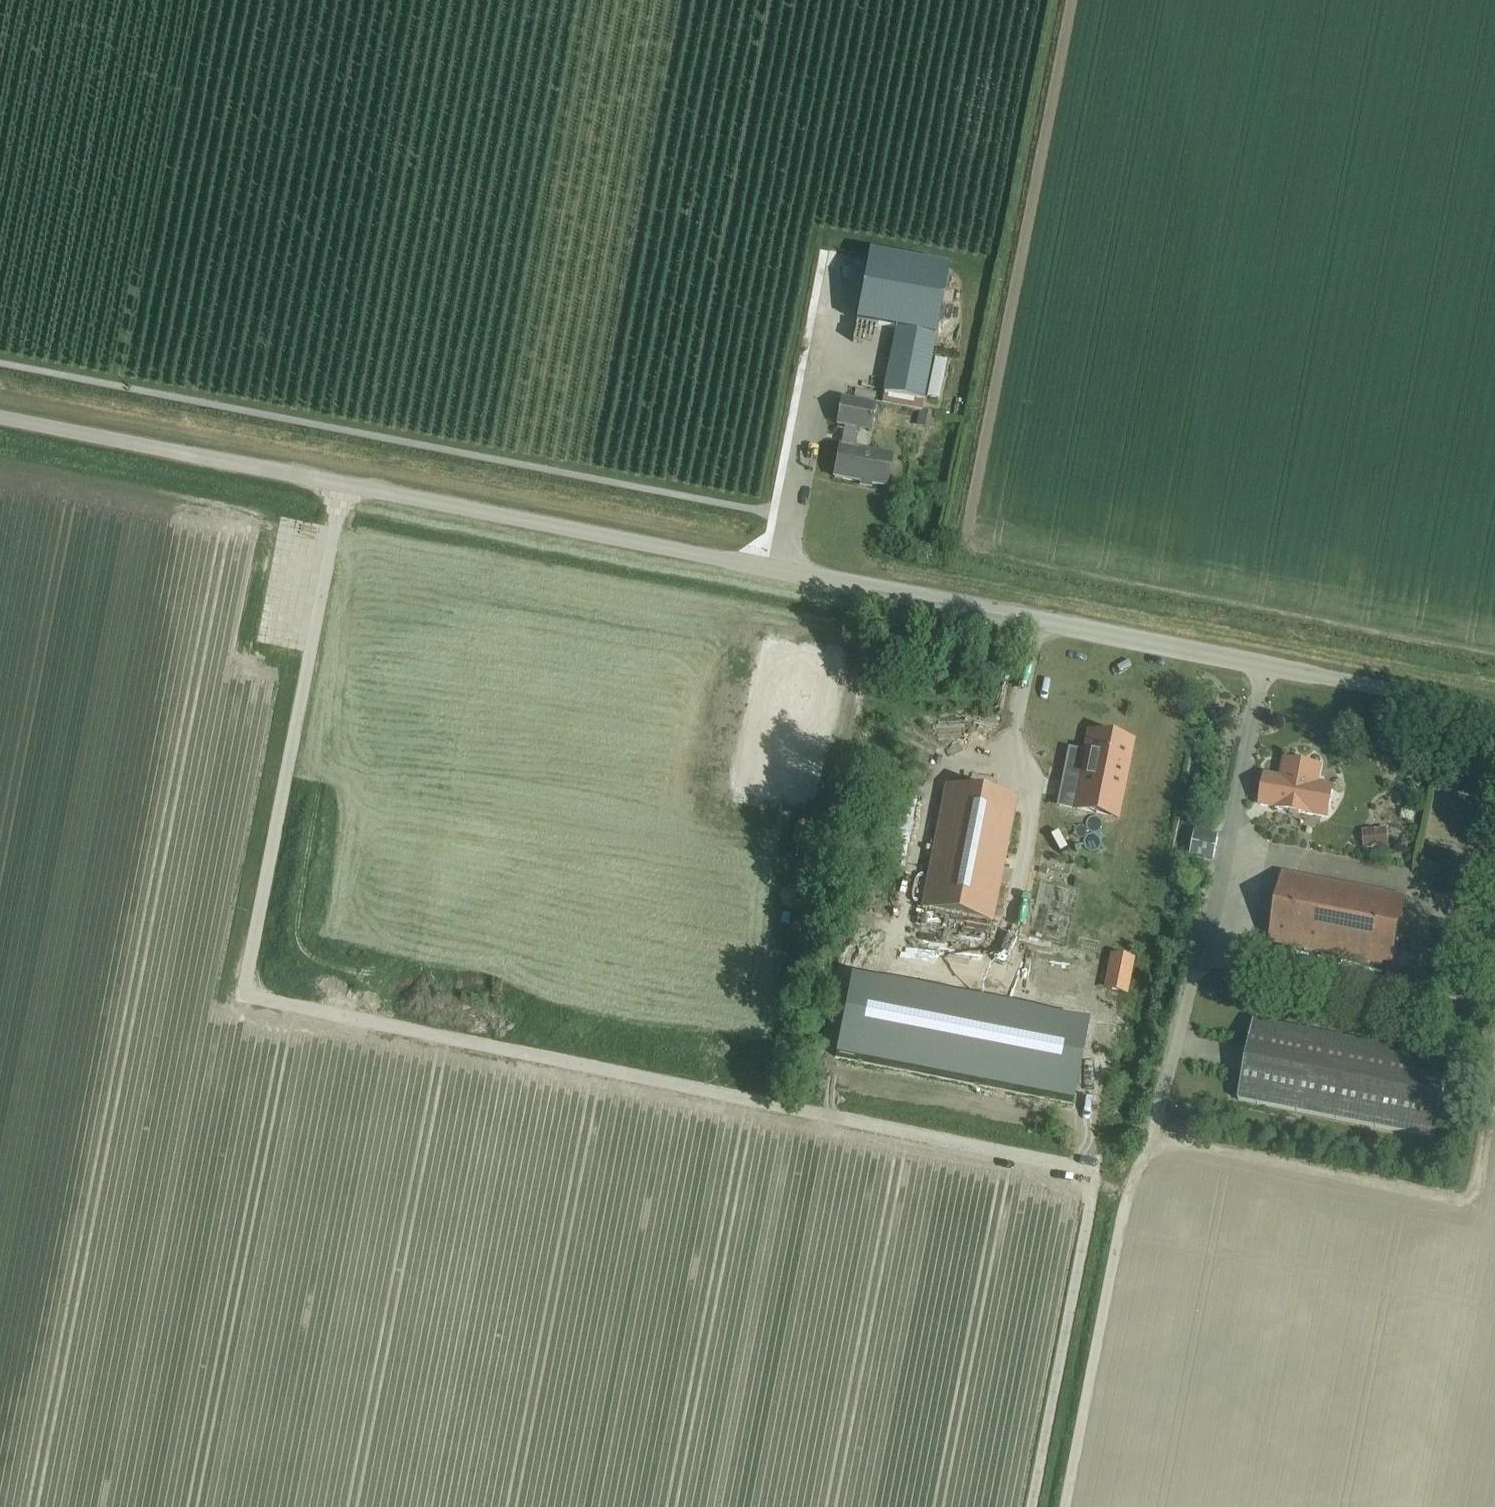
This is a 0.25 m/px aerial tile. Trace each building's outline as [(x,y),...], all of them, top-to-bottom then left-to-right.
[(856,322),(896,329),(935,336),(947,268),(868,254),(856,322)] [(935,336),(896,329),(883,393),(922,401),(935,336)] [(885,487),(891,456),(854,449),(860,419),(871,421),(874,405),(842,399),(837,425),(844,426),(841,446),(839,446),(833,477),(885,487)] [(1089,733),(1085,754),(1077,793),(1119,801),(1131,742),(1089,733)] [(1332,788),(1317,785),(1320,767),(1283,760),(1280,778),(1264,775),(1259,805),(1274,808),(1274,809),(1311,815),(1327,818),(1332,788)] [(946,786),(931,862),(922,908),(991,922),(1015,800),(946,786)] [(914,798),(890,793),(879,852),(903,856),(914,798)] [(1213,860),(1218,836),(1194,831),(1189,855),(1213,860)] [(1391,967),(1404,897),(1283,873),(1269,943),(1391,967)] [(844,984),(847,962),(838,960),(835,983),(844,984)] [(850,978),(835,1057),(1071,1104),(1087,1024),(850,978)] [(1253,1021),(1238,1100),(1434,1139),(1450,1060),(1253,1021)]
